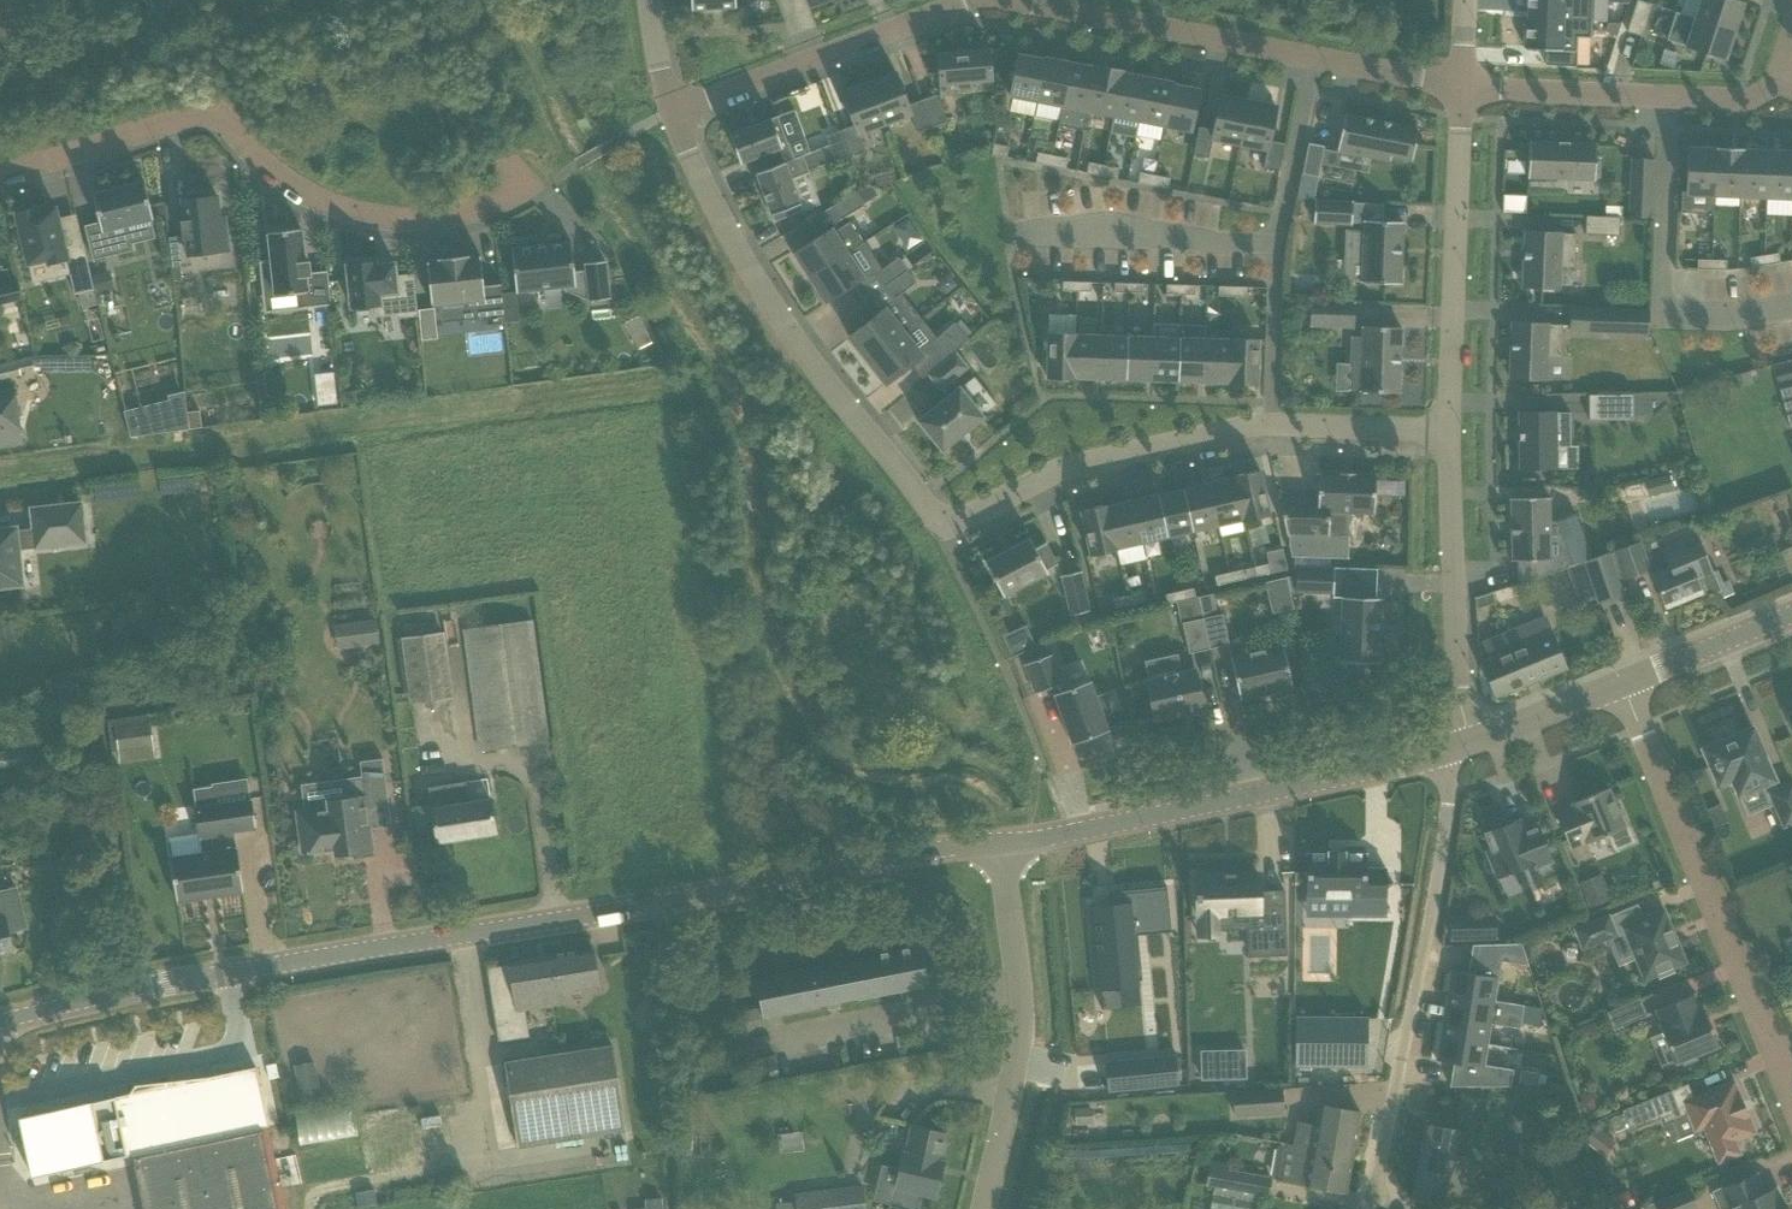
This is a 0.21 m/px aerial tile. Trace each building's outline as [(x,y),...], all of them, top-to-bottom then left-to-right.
[(692,10),(744,6),(743,0),(691,0),(692,10)] [(1527,18),(1591,21),(1592,4),(1578,4),(1579,0),(1528,0),(1527,18)] [(1652,4),(1640,0),(1637,0),(1627,31),(1642,36),(1652,4)] [(1680,13),(1694,18),(1735,31),(1745,3),(1736,0),(1684,0),(1680,13)] [(1676,12),(1667,40),(1685,46),(1726,60),(1735,31),(1694,18),(1680,13),(1676,12)] [(1591,21),(1527,18),(1525,49),(1546,50),(1546,65),(1575,66),(1577,37),(1590,38),(1591,21)] [(1621,22),(1611,22),(1608,22),(1605,31),(1617,35),(1621,22)] [(937,53),(940,95),(994,91),(990,48),(989,48),(989,49),(938,53),(937,53)] [(1019,54),(1010,96),(1037,101),(1046,57),(1045,57),(1044,59),(1019,54)] [(1038,102),(1036,115),(1060,120),(1063,106),(1071,62),(1046,57),(1037,101),(1038,102)] [(1071,62),(1063,106),(1088,111),(1097,64),(1096,64),(1096,67),(1071,62)] [(1097,64),(1088,111),(1114,116),(1123,69),(1097,64)] [(1114,116),(1111,132),(1136,137),(1139,121),(1148,77),(1123,72),(1124,70),(1123,69),(1114,116)] [(896,73),(869,83),(885,124),(911,114),(918,132),(932,127),(922,100),(908,105),(896,73)] [(1148,77),(1139,121),(1165,126),(1173,82),(1148,77)] [(1173,82),(1165,126),(1191,131),(1200,89),(1174,84),(1174,82),(1173,82)] [(855,125),(841,130),(851,157),(866,152),(859,133),(885,124),(869,83),(843,93),(855,125)] [(937,94),(922,100),(932,127),(947,121),(937,94)] [(1213,138),(1240,144),(1248,101),(1220,96),(1214,130),(1199,127),(1194,155),(1209,158),(1213,138)] [(1276,107),(1248,101),(1240,144),(1267,149),(1264,169),(1279,171),(1284,143),(1270,140),(1276,107)] [(778,116),(730,134),(741,163),(757,157),(789,145),(794,158),(803,155),(811,152),(795,110),(778,116)] [(1344,115),(1337,150),(1391,161),(1392,156),(1412,160),(1418,129),(1344,115)] [(841,130),(826,136),(830,145),(836,160),(837,163),(851,157),(841,130)] [(1600,162),(1596,162),(1597,144),(1569,143),(1569,142),(1568,142),(1568,143),(1560,143),(1560,142),(1559,142),(1559,143),(1529,141),(1528,179),(1595,181),(1595,178),(1599,178),(1600,162)] [(1309,143),(1303,173),(1318,176),(1324,146),(1309,143)] [(992,155),(1007,157),(1009,147),(994,144),(992,155)] [(762,171),(756,173),(774,221),(803,210),(792,179),(810,172),(809,170),(836,160),(830,145),(811,152),(803,155),(794,158),(762,171)] [(789,145),(757,157),(762,171),(794,158),(789,145)] [(1716,149),(1715,149),(1713,195),(1740,196),(1742,148),(1716,147),(1716,149)] [(1712,214),(1713,195),(1715,149),(1688,148),(1686,191),(1682,191),(1681,212),(1712,214)] [(1767,197),(1769,151),(1744,150),(1744,149),(1742,148),(1740,196),(1767,197)] [(1769,151),(1767,197),(1791,198),(1791,152),(1769,151)] [(1051,166),(1053,155),(1038,152),(1036,163),(1051,166)] [(1068,158),(1053,155),(1051,166),(1066,169),(1068,158)] [(1629,217),(1652,218),(1654,159),(1632,159),(1629,217)] [(1102,176),(1104,165),(1089,162),(1087,173),(1102,176)] [(1119,168),(1104,165),(1102,176),(1117,179),(1119,168)] [(1153,186),(1155,175),(1140,172),(1138,183),(1153,186)] [(1170,178),(1155,175),(1153,186),(1168,189),(1170,178)] [(100,222),(85,226),(93,260),(134,250),(133,244),(156,238),(151,219),(154,219),(153,216),(151,207),(145,181),(93,194),(100,222)] [(832,206),(840,220),(865,205),(864,203),(877,196),(872,187),(863,188),(832,206)] [(217,195),(208,196),(208,192),(188,194),(189,198),(182,199),(185,221),(182,221),(183,237),(169,238),(172,267),(180,266),(191,265),(190,256),(229,252),(225,217),(219,217),(217,195)] [(1315,201),(1314,222),(1352,224),(1352,223),(1353,202),(1315,201)] [(1353,232),(1352,258),(1363,259),(1362,281),(1362,283),(1400,284),(1403,222),(1383,221),(1384,204),(1353,202),(1352,223),(1364,223),(1364,231),(1364,233),(1353,232)] [(163,204),(151,207),(153,216),(166,213),(163,204)] [(1605,217),(1620,217),(1622,218),(1623,206),(1606,206),(1605,217)] [(21,231),(16,232),(20,247),(24,246),(29,264),(48,259),(49,264),(67,259),(71,274),(76,294),(79,293),(95,289),(83,242),(66,247),(59,219),(56,208),(54,208),(42,211),(39,212),(38,207),(16,213),(21,231)] [(1605,217),(1586,216),(1585,233),(1619,235),(1620,217),(1605,217)] [(833,227),(792,253),(793,255),(794,254),(809,278),(849,252),(864,243),(850,222),(836,231),(833,227)] [(260,262),(264,297),(302,293),(303,308),(331,305),(327,272),(311,274),(309,262),(305,262),(301,228),(268,232),(272,261),(260,262)] [(1525,230),(1523,288),(1559,289),(1560,267),(1574,268),(1576,234),(1561,233),(1561,232),(1525,230)] [(512,249),(514,273),(516,291),(564,286),(565,290),(581,299),(590,298),(590,301),(609,299),(605,261),(586,263),(587,270),(575,271),(574,267),(572,243),(512,249)] [(849,252),(809,278),(824,302),(825,303),(866,277),(876,274),(883,269),(864,243),(849,252)] [(1766,265),(1780,262),(1779,253),(1764,255),(1766,265)] [(432,305),(464,301),(470,319),(486,318),(486,325),(505,323),(501,284),(484,286),(481,256),(470,257),(470,255),(438,259),(438,260),(427,262),(432,305)] [(1752,267),(1766,265),(1764,255),(1750,258),(1752,267)] [(883,269),(876,274),(885,286),(908,270),(899,257),(883,269)] [(397,277),(395,263),(377,265),(377,262),(372,262),(371,258),(352,260),(352,264),(347,265),(352,308),(376,306),(377,314),(398,312),(398,318),(418,316),(414,276),(397,277)] [(1712,270),(1712,260),(1698,260),(1697,269),(1712,270)] [(1712,270),(1726,270),(1727,260),(1712,260),(1712,270)] [(181,279),(180,266),(172,267),(174,279),(181,279)] [(908,270),(885,286),(893,299),(902,293),(917,282),(908,270)] [(108,272),(94,275),(98,292),(112,289),(108,272)] [(957,285),(948,272),(940,278),(940,287),(946,294),(957,285)] [(1077,291),(1077,281),(1063,281),(1063,291),(1077,291)] [(1091,292),(1092,282),(1077,281),(1077,291),(1091,292)] [(1114,292),(1129,293),(1129,283),(1115,283),(1114,292)] [(1144,284),(1129,283),(1129,293),(1143,293),(1144,284)] [(1166,294),(1181,294),(1181,285),(1167,284),(1166,294)] [(1196,285),(1181,285),(1181,294),(1195,295),(1196,285)] [(1218,295),(1233,296),(1233,286),(1219,286),(1218,295)] [(1247,287),(1233,286),(1233,296),(1247,296),(1247,287)] [(95,289),(79,293),(83,309),(98,305),(95,289)] [(873,318),(849,337),(868,360),(904,332),(921,318),(902,293),(893,299),(895,301),(885,308),(873,318)] [(1310,325),(1354,327),(1355,303),(1311,301),(1310,325)] [(1570,307),(1569,331),(1616,333),(1647,334),(1648,310),(1617,309),(1570,307)] [(434,309),(419,310),(421,329),(436,327),(434,309)] [(638,316),(625,323),(638,349),(652,342),(638,316)] [(904,332),(868,360),(886,384),(912,364),(922,355),(932,347),(930,344),(937,338),(921,318),(904,332)] [(937,338),(930,344),(932,347),(944,361),(969,339),(967,337),(972,332),(961,319),(956,323),(955,322),(937,338)] [(1512,321),(1510,379),(1546,380),(1547,358),(1561,359),(1562,325),(1548,324),(1548,322),(1512,321)] [(1180,338),(1178,381),(1204,382),(1206,339),(1205,339),(1205,326),(1193,325),(1193,338),(1180,338)] [(1361,367),(1361,391),(1399,393),(1401,328),(1363,326),(1362,337),(1352,337),(1351,366),(1361,367)] [(1048,333),(1047,379),(1074,379),(1076,334),(1048,333)] [(1076,334),(1074,379),(1075,379),(1075,378),(1100,379),(1102,336),(1076,335),(1077,334),(1076,334)] [(1102,336),(1100,379),(1126,380),(1128,336),(1102,336)] [(1128,336),(1126,380),(1152,380),(1154,337),(1128,336)] [(1154,337),(1152,380),(1178,381),(1180,338),(1154,337)] [(1206,339),(1204,382),(1229,383),(1229,384),(1230,384),(1232,338),(1230,338),(1230,339),(1206,339)] [(1232,338),(1230,384),(1257,385),(1259,339),(1232,338)] [(948,396),(918,421),(942,450),(984,417),(960,387),(958,388),(952,380),(967,367),(956,354),(930,375),(941,389),(942,388),(948,396)] [(32,368),(31,360),(19,362),(21,370),(32,368)] [(6,364),(9,378),(21,375),(18,362),(6,364)] [(1750,371),(1740,374),(1744,385),(1753,382),(1750,371)] [(333,373),(315,375),(319,405),(337,403),(333,373)] [(1779,387),(1790,427),(1791,426),(1791,384),(1779,387)] [(0,390),(0,447),(23,444),(16,388),(0,390)] [(152,422),(148,405),(125,411),(131,437),(189,429),(187,413),(185,391),(168,395),(169,400),(173,417),(152,422)] [(1633,394),(1589,395),(1589,420),(1633,420),(1633,416),(1652,415),(1652,394),(1633,394)] [(200,411),(187,413),(189,429),(202,427),(200,411)] [(1520,469),(1556,469),(1556,447),(1570,446),(1570,412),(1555,413),(1555,411),(1519,412),(1520,469)] [(1234,476),(1244,521),(1270,515),(1260,470),(1234,476)] [(1280,497),(1279,498),(1287,535),(1288,534),(1288,533),(1329,535),(1330,511),(1374,512),(1376,474),(1354,474),(1354,473),(1340,473),(1319,472),(1318,503),(1310,502),(1310,500),(1280,499),(1280,497)] [(1648,497),(1673,490),(1669,475),(1644,482),(1648,497)] [(1233,478),(1209,483),(1218,525),(1243,520),(1243,521),(1244,521),(1234,476),(1233,476),(1233,478)] [(189,477),(160,480),(162,492),(191,489),(189,477)] [(1183,489),(1193,531),(1218,525),(1209,483),(1183,489)] [(1158,494),(1167,537),(1193,531),(1183,489),(1158,494)] [(1788,493),(1774,498),(1778,512),(1791,508),(1788,493)] [(1133,500),(1142,542),(1167,537),(1158,494),(1133,500)] [(1511,525),(1510,525),(1511,533),(1512,533),(1512,561),(1517,560),(1518,585),(1566,568),(1582,561),(1591,558),(1576,514),(1557,521),(1550,521),(1549,497),(1511,498),(1511,525)] [(1118,548),(1142,542),(1133,500),(1108,506),(1108,504),(1107,505),(1117,549),(1118,549),(1118,548)] [(23,584),(19,550),(47,546),(45,529),(64,527),(66,544),(85,542),(81,503),(31,509),(34,529),(17,531),(17,527),(0,529),(0,587),(23,584)] [(1117,549),(1107,505),(1081,511),(1091,555),(1117,549)] [(1294,560),(1322,559),(1321,535),(1293,536),(1294,560)] [(1670,569),(1653,577),(1666,606),(1700,592),(1703,598),(1714,594),(1716,593),(1722,598),(1734,593),(1729,580),(1722,582),(1717,570),(1709,573),(1703,557),(1694,537),(1666,549),(1662,551),(1670,569)] [(1035,548),(1030,538),(1028,539),(1029,539),(987,561),(985,561),(1003,596),(1005,596),(1005,595),(1047,574),(1048,573),(1047,570),(1057,565),(1046,543),(1035,548)] [(1641,542),(1613,551),(1623,580),(1651,570),(1641,542)] [(1268,553),(1272,573),(1272,574),(1288,570),(1284,549),(1283,549),(1268,553)] [(1591,558),(1582,561),(1597,603),(1625,593),(1610,551),(1591,558)] [(1256,576),(1270,573),(1268,564),(1254,567),(1256,576)] [(1296,594),(1333,595),(1334,568),(1297,567),(1296,594)] [(1231,582),(1245,579),(1243,569),(1229,573),(1231,582)] [(1061,576),(1070,615),(1091,611),(1082,572),(1061,576)] [(1215,576),(1217,585),(1231,582),(1229,573),(1215,576)] [(1293,605),(1286,577),(1265,581),(1271,610),(1293,605)] [(1180,591),(1182,600),(1196,597),(1194,588),(1180,591)] [(1168,604),(1182,600),(1180,591),(1166,594),(1168,604)] [(1129,605),(1143,602),(1141,592),(1127,596),(1129,605)] [(1115,608),(1129,605),(1127,596),(1113,599),(1115,608)] [(1343,597),(1341,662),(1379,663),(1381,598),(1343,597)] [(1223,614),(1203,618),(1209,649),(1229,644),(1223,614)] [(1209,649),(1203,618),(1183,623),(1189,653),(1209,649)] [(357,622),(360,646),(380,644),(376,619),(357,622)] [(465,631),(482,751),(548,742),(531,622),(465,631)] [(1012,651),(1036,641),(1028,623),(1004,633),(1012,651)] [(1522,625),(1482,641),(1490,660),(1483,663),(1496,697),(1526,685),(1538,680),(1566,668),(1557,646),(1552,634),(1530,643),(1522,625)] [(444,631),(402,637),(411,703),(453,697),(444,631)] [(1283,645),(1231,657),(1240,700),(1260,695),(1260,697),(1273,694),(1273,692),(1293,688),(1283,645)] [(1105,694),(1096,697),(1090,681),(1065,690),(1062,684),(1064,683),(1053,654),(1025,664),(1035,694),(1052,687),(1054,694),(1072,744),(1108,730),(1103,715),(1111,712),(1105,694)] [(1178,654),(1145,661),(1150,680),(1146,681),(1155,720),(1184,713),(1185,716),(1198,713),(1197,710),(1204,709),(1195,669),(1182,672),(1178,654)] [(116,728),(118,749),(153,745),(150,724),(116,728)] [(1773,781),(1775,780),(1752,727),(1734,735),(1733,732),(1719,738),(1720,741),(1702,749),(1718,786),(1731,780),(1738,797),(1765,786),(1773,804),(1782,827),(1791,823),(1791,782),(1776,789),(1773,781)] [(297,812),(303,853),(334,849),(335,856),(374,850),(368,808),(389,805),(383,758),(360,762),(365,796),(328,801),(329,808),(297,812)] [(466,782),(429,788),(437,842),(496,832),(491,800),(469,803),(466,782)] [(1608,788),(1583,798),(1584,803),(1556,814),(1570,848),(1586,841),(1587,843),(1608,835),(1614,851),(1635,842),(1621,809),(1617,811),(1608,788)] [(172,857),(171,857),(178,904),(179,904),(179,902),(243,893),(243,894),(245,894),(235,832),(255,829),(255,830),(257,830),(252,799),(251,799),(251,800),(213,806),(217,833),(201,835),(201,834),(200,834),(202,854),(173,858),(172,857)] [(1552,861),(1537,824),(1523,830),(1519,820),(1501,827),(1500,824),(1488,829),(1489,832),(1485,834),(1491,849),(1487,851),(1498,877),(1506,874),(1507,876),(1509,875),(1508,873),(1533,862),(1536,868),(1552,861)] [(1365,868),(1365,854),(1344,854),(1344,851),(1328,851),(1328,854),(1307,854),(1307,897),(1349,897),(1349,915),(1386,915),(1386,869),(1365,868)] [(1250,954),(1287,953),(1285,903),(1259,904),(1259,890),(1258,874),(1196,876),(1198,916),(1216,916),(1217,925),(1248,924),(1250,954)] [(1612,899),(1606,884),(1584,893),(1590,908),(1612,899)] [(14,949),(1,889),(0,890),(0,953),(14,949)] [(1140,981),(1135,933),(1171,929),(1167,889),(1114,895),(1116,907),(1091,909),(1099,985),(1140,981)] [(1663,910),(1641,919),(1624,927),(1645,979),(1657,974),(1659,978),(1674,972),(1672,968),(1685,962),(1677,943),(1678,943),(1672,929),(1671,930),(1663,910)] [(1582,950),(1618,935),(1609,914),(1573,929),(1582,950)] [(1481,916),(1449,917),(1449,940),(1482,940),(1481,916)] [(1495,1004),(1496,1000),(1502,961),(1529,966),(1522,943),(1473,945),(1468,972),(1451,970),(1448,991),(1471,995),(1471,1000),(1495,1004)] [(839,1004),(926,987),(918,947),(758,978),(766,1018),(769,1018),(768,1014),(782,1011),(782,1015),(828,1006),(829,1010),(830,1010),(829,1006),(838,1004),(839,1008),(840,1008),(839,1004)] [(528,1036),(524,1009),(560,1004),(558,993),(599,987),(593,950),(509,964),(489,967),(500,1040),(528,1036)] [(1524,1005),(1496,1000),(1495,1004),(1471,1000),(1471,995),(1448,991),(1440,1038),(1464,1042),(1465,1037),(1489,1041),(1492,1024),(1520,1029),(1521,1022),(1524,1005)] [(1693,994),(1656,1009),(1664,1029),(1663,1029),(1663,1031),(1675,1061),(1676,1063),(1682,1061),(1683,1065),(1697,1060),(1696,1056),(1719,1046),(1710,1024),(1706,1025),(1701,1014),(1693,994)] [(1614,1029),(1647,1015),(1641,999),(1607,1013),(1614,1029)] [(1542,1008),(1524,1005),(1521,1022),(1539,1025),(1542,1008)] [(1368,1066),(1368,1018),(1296,1018),(1295,1066),(1368,1066)] [(269,1123),(226,1132),(204,1028),(117,1046),(121,1066),(124,1065),(127,1078),(118,1080),(111,1053),(25,1073),(38,1131),(125,1111),(121,1093),(139,1089),(145,1118),(153,1152),(143,1154),(143,1149),(125,1153),(128,1164),(134,1163),(143,1204),(144,1208),(287,1208),(269,1123)] [(1464,1042),(1440,1038),(1437,1060),(1454,1063),(1450,1086),(1511,1086),(1514,1069),(1485,1065),(1489,1041),(1465,1037),(1464,1042)] [(1244,1046),(1198,1048),(1199,1077),(1245,1076),(1244,1046)] [(627,1131),(614,1047),(504,1064),(517,1148),(627,1131)] [(1179,1086),(1176,1055),(1108,1061),(1111,1092),(1179,1086)] [(301,1097),(321,1093),(315,1061),(295,1065),(301,1097)] [(1521,1070),(1519,1082),(1538,1085),(1540,1073),(1521,1070)] [(1299,1087),(1315,1086),(1314,1078),(1298,1079),(1299,1087)] [(1741,1099),(1734,1081),(1693,1098),(1687,1084),(1622,1110),(1630,1131),(1663,1118),(1664,1122),(1688,1113),(1690,1116),(1699,1113),(1719,1161),(1739,1153),(1734,1140),(1754,1132),(1747,1114),(1748,1114),(1741,1099)] [(1283,1111),(1281,1089),(1232,1092),(1234,1115),(1283,1111)] [(1591,1090),(1579,1102),(1589,1113),(1602,1102),(1591,1090)] [(1318,1123),(1313,1148),(1353,1155),(1360,1113),(1360,1112),(1321,1105),(1318,1123)] [(1093,1107),(1074,1108),(1075,1125),(1094,1123),(1093,1107)] [(1457,1130),(1426,1124),(1413,1195),(1457,1203),(1464,1159),(1452,1157),(1457,1130)] [(940,1162),(946,1134),(916,1127),(908,1154),(905,1154),(892,1204),(911,1208),(917,1208),(921,1192),(936,1196),(943,1163),(940,1162)] [(1585,1141),(1605,1155),(1615,1142),(1595,1127),(1585,1141)] [(1562,1136),(1513,1144),(1517,1169),(1551,1163),(1566,1161),(1562,1136)] [(1283,1143),(1275,1178),(1291,1181),(1346,1192),(1353,1155),(1313,1148),(1283,1143)] [(1211,1159),(1206,1185),(1214,1186),(1212,1195),(1256,1203),(1258,1194),(1267,1196),(1270,1176),(1229,1169),(1230,1163),(1211,1159)] [(1722,1189),(1730,1207),(1725,1208),(1786,1208),(1782,1199),(1778,1201),(1773,1189),(1765,1193),(1757,1174),(1722,1189)] [(861,1185),(795,1194),(796,1208),(864,1208),(861,1185)] [(355,1193),(358,1207),(377,1204),(375,1190),(355,1193)] [(1605,1198),(1609,1208),(1631,1208),(1635,1207),(1629,1190),(1605,1198)] [(1656,1203),(1659,1208),(1694,1208),(1697,1208),(1690,1190),(1656,1203)] [(647,1208),(663,1208),(663,1198),(646,1199),(647,1208)] [(1582,1208),(1601,1208),(1597,1200),(1581,1205),(1582,1208)]
